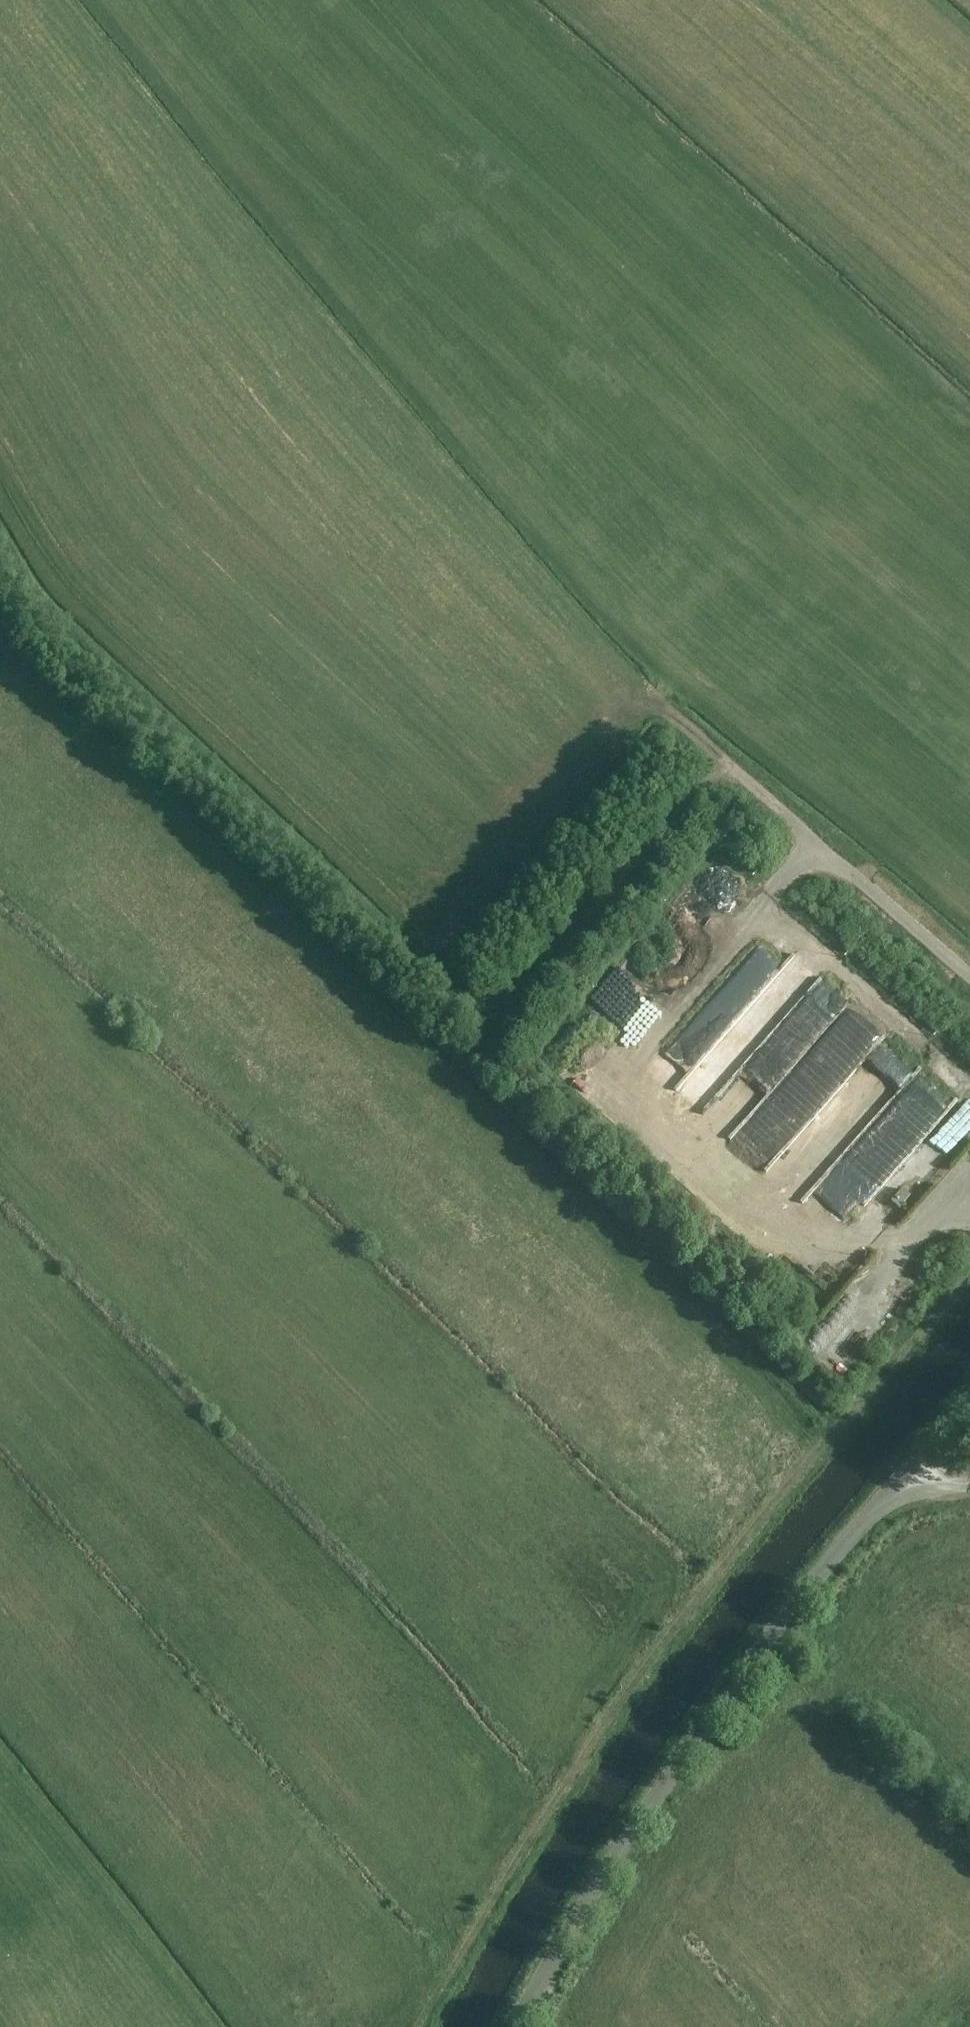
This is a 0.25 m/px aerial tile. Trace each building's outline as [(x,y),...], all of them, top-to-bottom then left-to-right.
[(727,900),(710,906),(717,923),(734,917),(727,900)] [(640,995),(627,1003),(633,1013),(646,1005),(640,995)] [(946,1115),(924,1088),(894,1112),(915,1139),(946,1115)] [(898,1208),(909,1196),(902,1189),(891,1201),(898,1208)]
